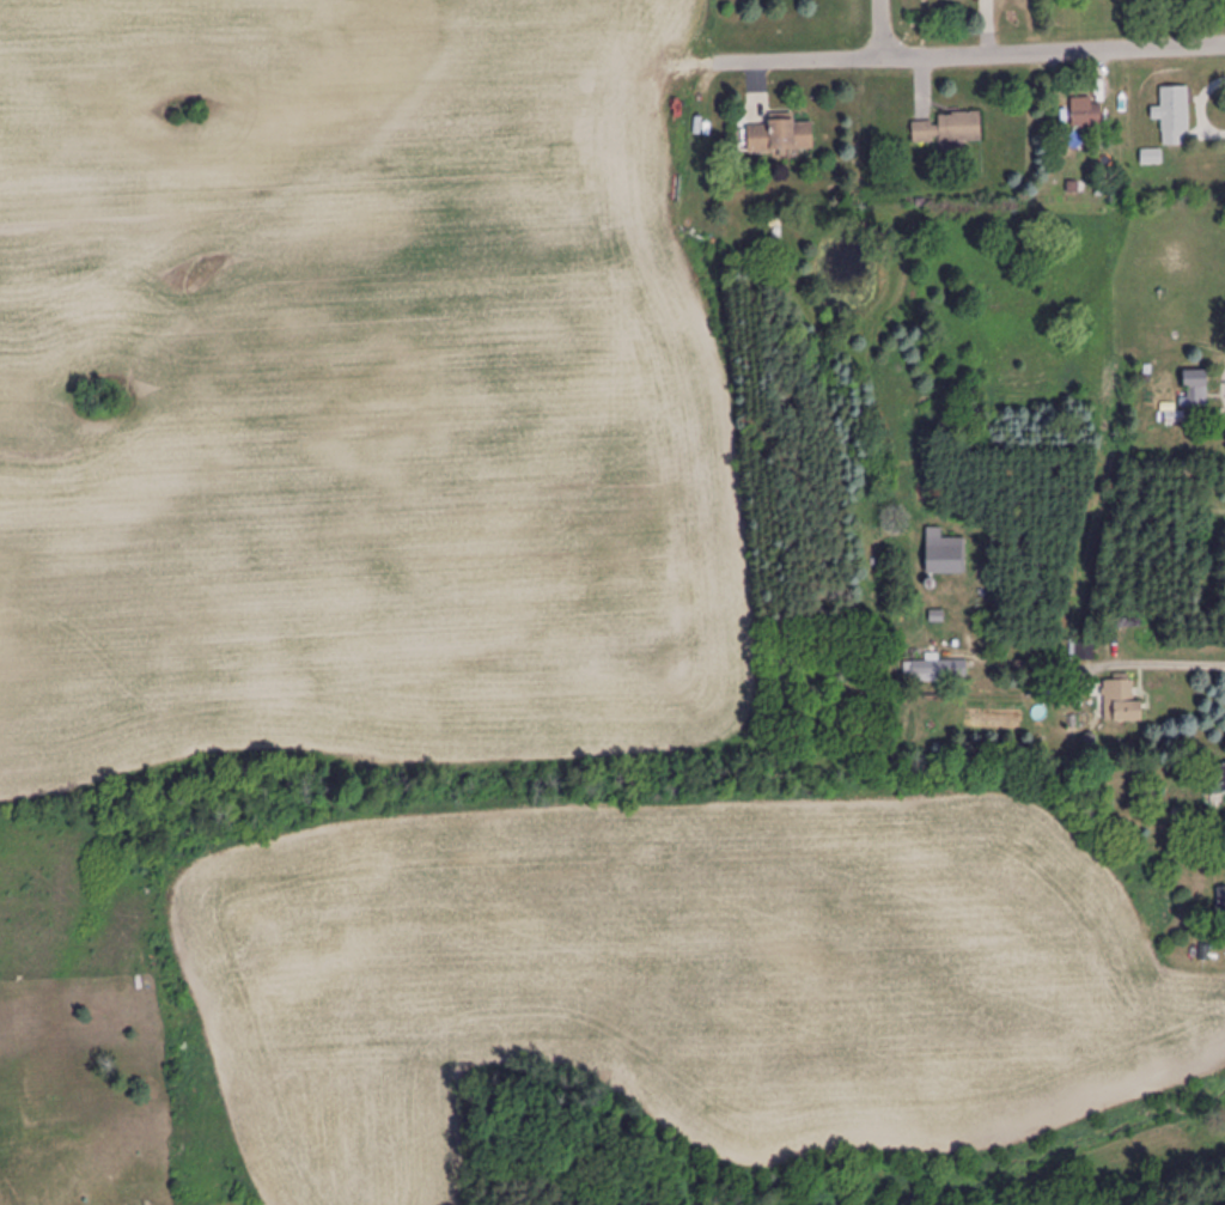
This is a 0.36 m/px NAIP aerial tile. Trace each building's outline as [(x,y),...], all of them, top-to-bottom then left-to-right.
[(1163,121),(1163,145),(1189,145),(1189,87),(1161,87),(1161,108),(1151,108),(1151,121),(1163,121)] [(1101,98),(1072,98),(1072,127),(1101,127),(1101,98)] [(982,143),(981,114),(938,115),(938,122),(913,123),(913,144),(982,143)] [(770,126),(749,126),(749,154),(814,153),(814,118),(770,119),(770,126)] [(1183,408),(1208,408),(1208,371),(1183,371),(1183,408)] [(942,540),(942,528),(927,528),(927,575),(965,575),(965,540),(942,540)] [(968,681),(968,660),(927,660),(927,663),(904,663),(904,681),(968,681)] [(1105,680),(1105,722),(1143,722),(1143,700),(1134,700),(1134,680),(1105,680)]
